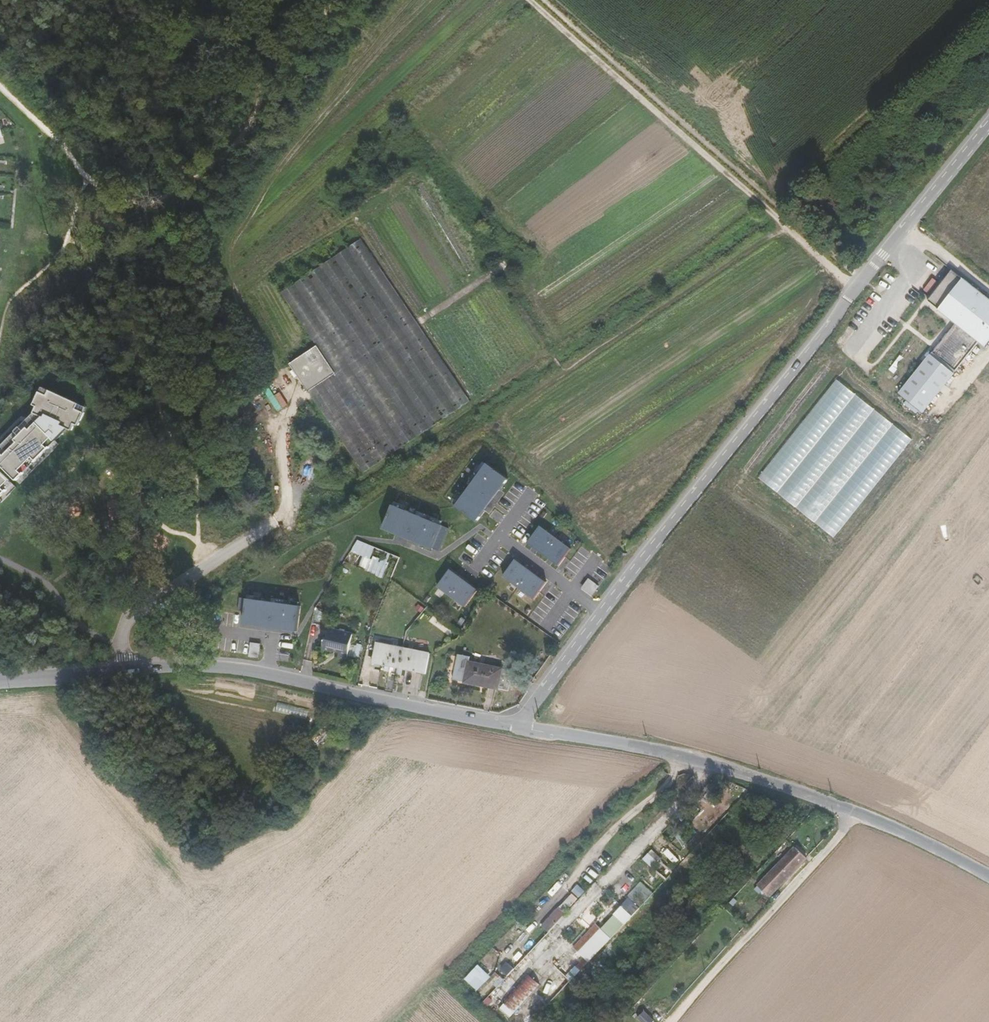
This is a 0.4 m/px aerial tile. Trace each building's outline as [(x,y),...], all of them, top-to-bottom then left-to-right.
[(318,346),(321,345),(340,373),(310,393),(364,474),(473,401),(364,239),(283,294),(318,346)] [(968,279),(942,310),(958,323),(981,341),(988,347),(988,297),(968,279)] [(958,323),(932,355),(955,374),(981,341),(958,323)] [(340,373),(321,345),(318,346),(291,364),(310,393),(340,373)] [(955,374),(932,355),(923,366),(901,395),(924,413),(955,374)] [(836,535),(909,442),(835,383),(760,481),(836,535)] [(17,480),(57,442),(69,429),(72,430),(75,423),(79,425),(86,412),(88,408),(80,404),(43,387),(35,405),(37,407),(34,413),(44,417),(31,429),(29,427),(16,440),(18,442),(6,455),(4,453),(0,457),(0,463),(17,480)] [(508,480),(486,463),(455,506),(476,522),(508,480)] [(0,470),(0,498),(15,484),(0,470)] [(395,505),(384,529),(434,550),(444,526),(395,505)] [(542,528),(530,544),(560,567),(572,551),(542,528)] [(517,560),(504,577),(534,599),(546,583),(517,560)] [(451,570),(438,588),(465,608),(478,590),(451,570)] [(248,599),(245,625),(297,632),(301,607),(248,599)] [(344,664),(349,639),(324,634),(323,643),(321,643),(318,655),(329,657),(329,655),(335,656),(334,662),(344,664)] [(428,651),(374,641),(370,662),(424,673),(428,651)] [(262,643),(252,642),(250,656),(260,657),(262,643)] [(453,678),(457,656),(452,655),(448,677),(453,678)] [(461,656),(456,681),(501,689),(505,669),(472,663),(473,658),(461,656)] [(515,670),(505,669),(501,689),(511,691),(515,670)] [(752,889),(757,894),(793,855),(788,851),(752,889)] [(800,861),(793,855),(757,894),(763,900),(800,861)] [(646,858),(641,863),(650,872),(655,866),(646,858)] [(646,905),(656,894),(642,880),(632,891),(646,905)] [(552,930),(569,911),(562,905),(545,924),(552,930)] [(582,970),(626,924),(616,914),(602,928),(597,923),(574,947),(585,957),(577,965),(582,970)] [(499,955),(516,938),(511,934),(495,951),(499,955)] [(496,1014),(498,1015),(527,983),(525,981),(499,1008),(499,1010),(496,1014)] [(527,983),(498,1015),(505,1021),(506,1021),(509,1019),(511,1020),(537,992),(527,983)] [(654,1019),(644,1012),(639,1018),(644,1021),(651,1021),(654,1019)]
